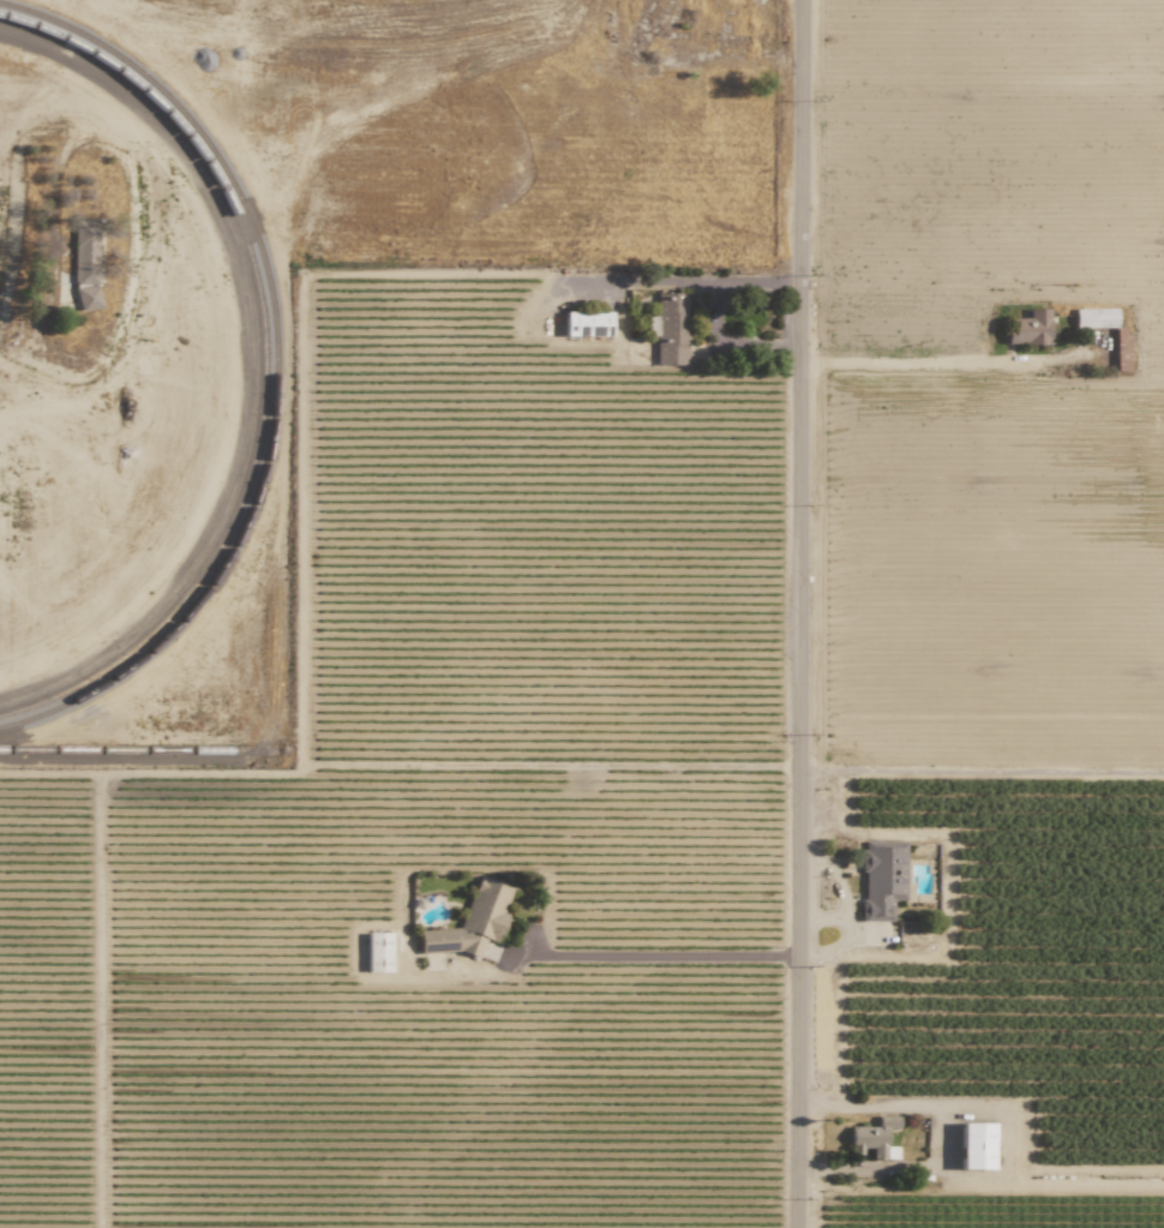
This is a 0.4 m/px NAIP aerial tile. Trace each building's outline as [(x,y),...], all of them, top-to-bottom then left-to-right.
[(95,220),(72,220),(72,310),(95,310),(95,220)] [(686,365),(686,293),(655,293),(655,365),(686,365)] [(1048,309),(1028,308),(1028,319),(1010,319),(1010,329),(1005,329),(1005,344),(1047,344),(1048,309)] [(1074,328),(1115,327),(1115,308),(1073,309),(1074,328)] [(609,312),(563,313),(564,337),(610,336),(609,312)] [(904,841),(861,841),(860,921),(890,921),(890,900),(904,900),(904,841)] [(419,953),(456,951),(478,959),(484,939),(496,943),(504,917),(504,906),(510,887),(475,876),(458,928),(418,930),(419,953)] [(390,972),(389,933),(366,933),(366,972),(390,972)] [(849,1126),(849,1155),(861,1155),(861,1148),(871,1148),(871,1159),(896,1159),(897,1146),(885,1146),(885,1129),(898,1129),(898,1116),(876,1116),(876,1127),(849,1126)] [(958,1169),(989,1170),(990,1123),(959,1122),(958,1169)]
